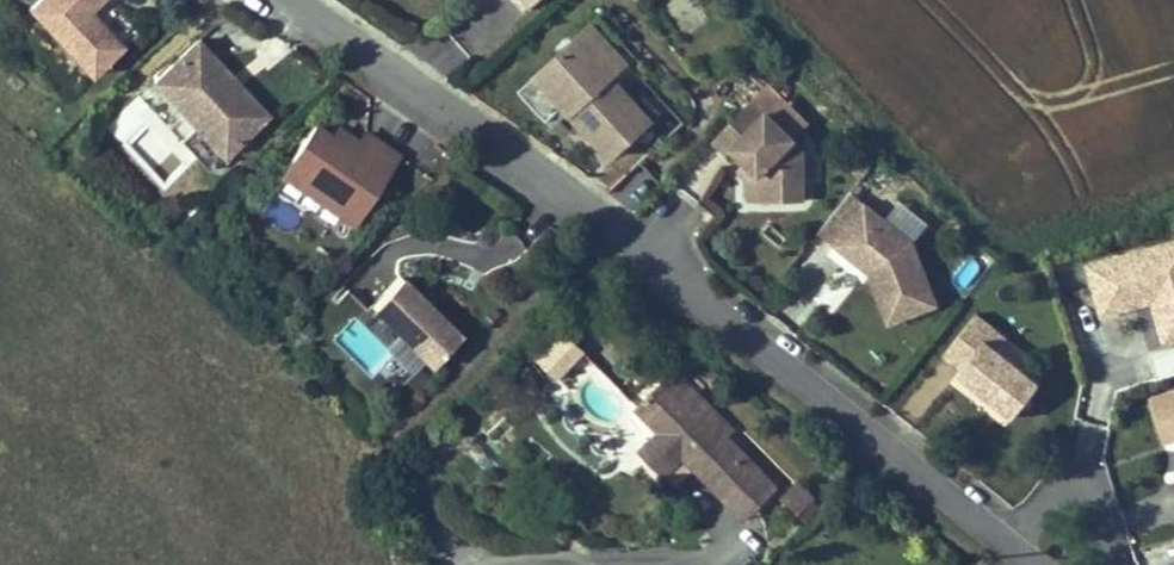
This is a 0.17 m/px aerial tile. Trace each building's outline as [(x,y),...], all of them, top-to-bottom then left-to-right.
[(97,20),(91,13),(82,3),(85,0),(24,0),(22,2),(84,68),(115,38),(97,20)] [(651,112),(613,71),(629,58),(591,16),(532,70),(555,95),(563,88),(574,100),(566,107),(607,152),(651,112)] [(262,107),(234,78),(231,81),(223,73),(226,69),(192,34),(149,75),(192,120),(219,148),(262,107)] [(234,78),(226,69),(223,73),(231,81),(234,78)] [(574,100),(563,88),(555,95),(566,107),(574,100)] [(751,101),(715,139),(730,152),(734,147),(747,159),(762,172),(762,196),(805,197),(805,143),(767,109),(764,113),(751,101)] [(347,210),(393,144),(361,122),(354,132),(348,141),(327,126),(311,115),(278,163),(347,210)] [(348,141),(354,132),(333,117),(327,126),(348,141)] [(219,148),(192,120),(176,134),(204,163),(219,148)] [(747,159),(742,164),(752,173),(752,196),(762,196),(762,172),(747,159)] [(852,192),(821,230),(847,251),(852,245),(869,258),(871,265),(867,266),(885,320),(939,303),(915,239),(864,198),(862,200),(852,192)] [(1089,263),(1102,313),(1154,299),(1165,340),(1173,338),(1173,240),(1089,263)] [(847,251),(867,266),(871,265),(869,258),(852,245),(847,251)] [(464,325),(401,269),(374,300),(437,355),(464,325)] [(951,340),(969,354),(961,364),(957,368),(980,387),(984,383),(992,390),(989,394),(1012,413),(1040,379),(998,345),(1008,333),(977,309),(951,340)] [(353,315),(334,335),(370,369),(384,354),(408,377),(424,361),(397,335),(386,346),(353,315)] [(564,360),(589,332),(571,316),(547,344),(564,360)] [(969,354),(951,340),(944,350),(961,364),(969,354)] [(1149,351),(1156,377),(1173,371),(1173,344),(1149,351)] [(721,411),(727,404),(683,360),(671,372),(656,357),(631,382),(655,407),(642,420),(643,434),(660,450),(679,431),(730,482),(746,466),(757,477),(772,462),(721,411)] [(984,383),(980,387),(989,394),(992,390),(984,383)] [(1149,394),(1162,437),(1173,433),(1173,386),(1149,394)] [(742,493),(757,477),(746,466),(730,482),(742,493)] [(794,486),(780,473),(767,486),(780,500),(794,486)]
